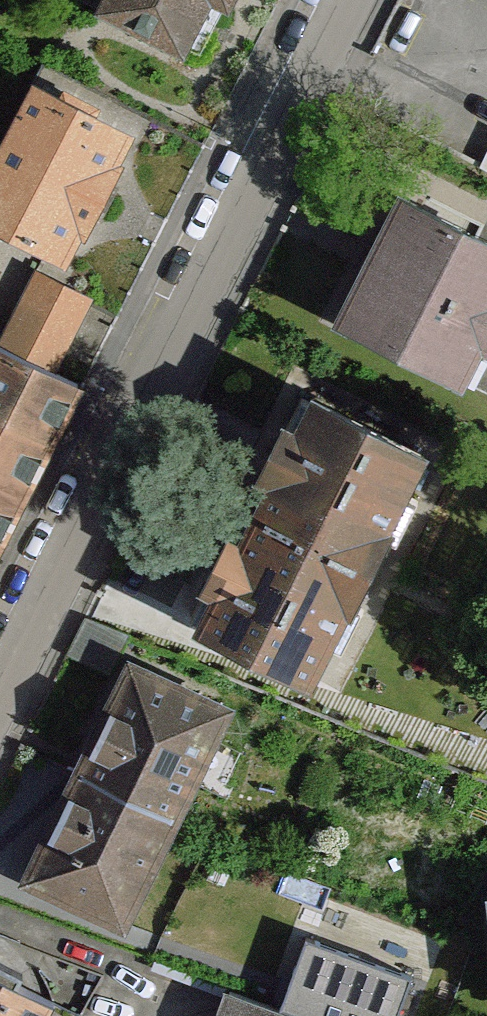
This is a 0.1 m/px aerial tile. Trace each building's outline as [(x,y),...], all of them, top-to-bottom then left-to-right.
[(106,14),(115,19),(123,23),(181,53),(185,47),(210,0),(79,0),(106,14)] [(226,8),(230,0),(210,0),(226,8)] [(28,81),(0,136),(0,234),(63,266),(78,237),(83,239),(120,165),(115,163),(130,133),(28,81)] [(397,194),(359,267),(332,321),(460,386),(479,348),(486,352),(486,240),(397,194)] [(35,269),(0,340),(0,346),(54,373),(90,301),(92,297),(66,285),(35,269)] [(79,385),(54,373),(0,346),(0,544),(79,385)] [(267,477),(252,507),(368,564),(424,451),(308,394),(293,425),(282,419),(256,471),(267,477)] [(368,564),(252,507),(235,542),(223,536),(197,586),(209,592),(192,626),(309,684),(368,564)] [(128,658),(74,769),(176,819),(230,707),(128,658)] [(176,819),(74,769),(64,788),(20,879),(122,929),(125,923),(176,819)] [(0,976),(0,1015),(76,1015),(77,1015),(0,976)] [(225,990),(215,1015),(297,1015),(263,1004),(225,990)]
